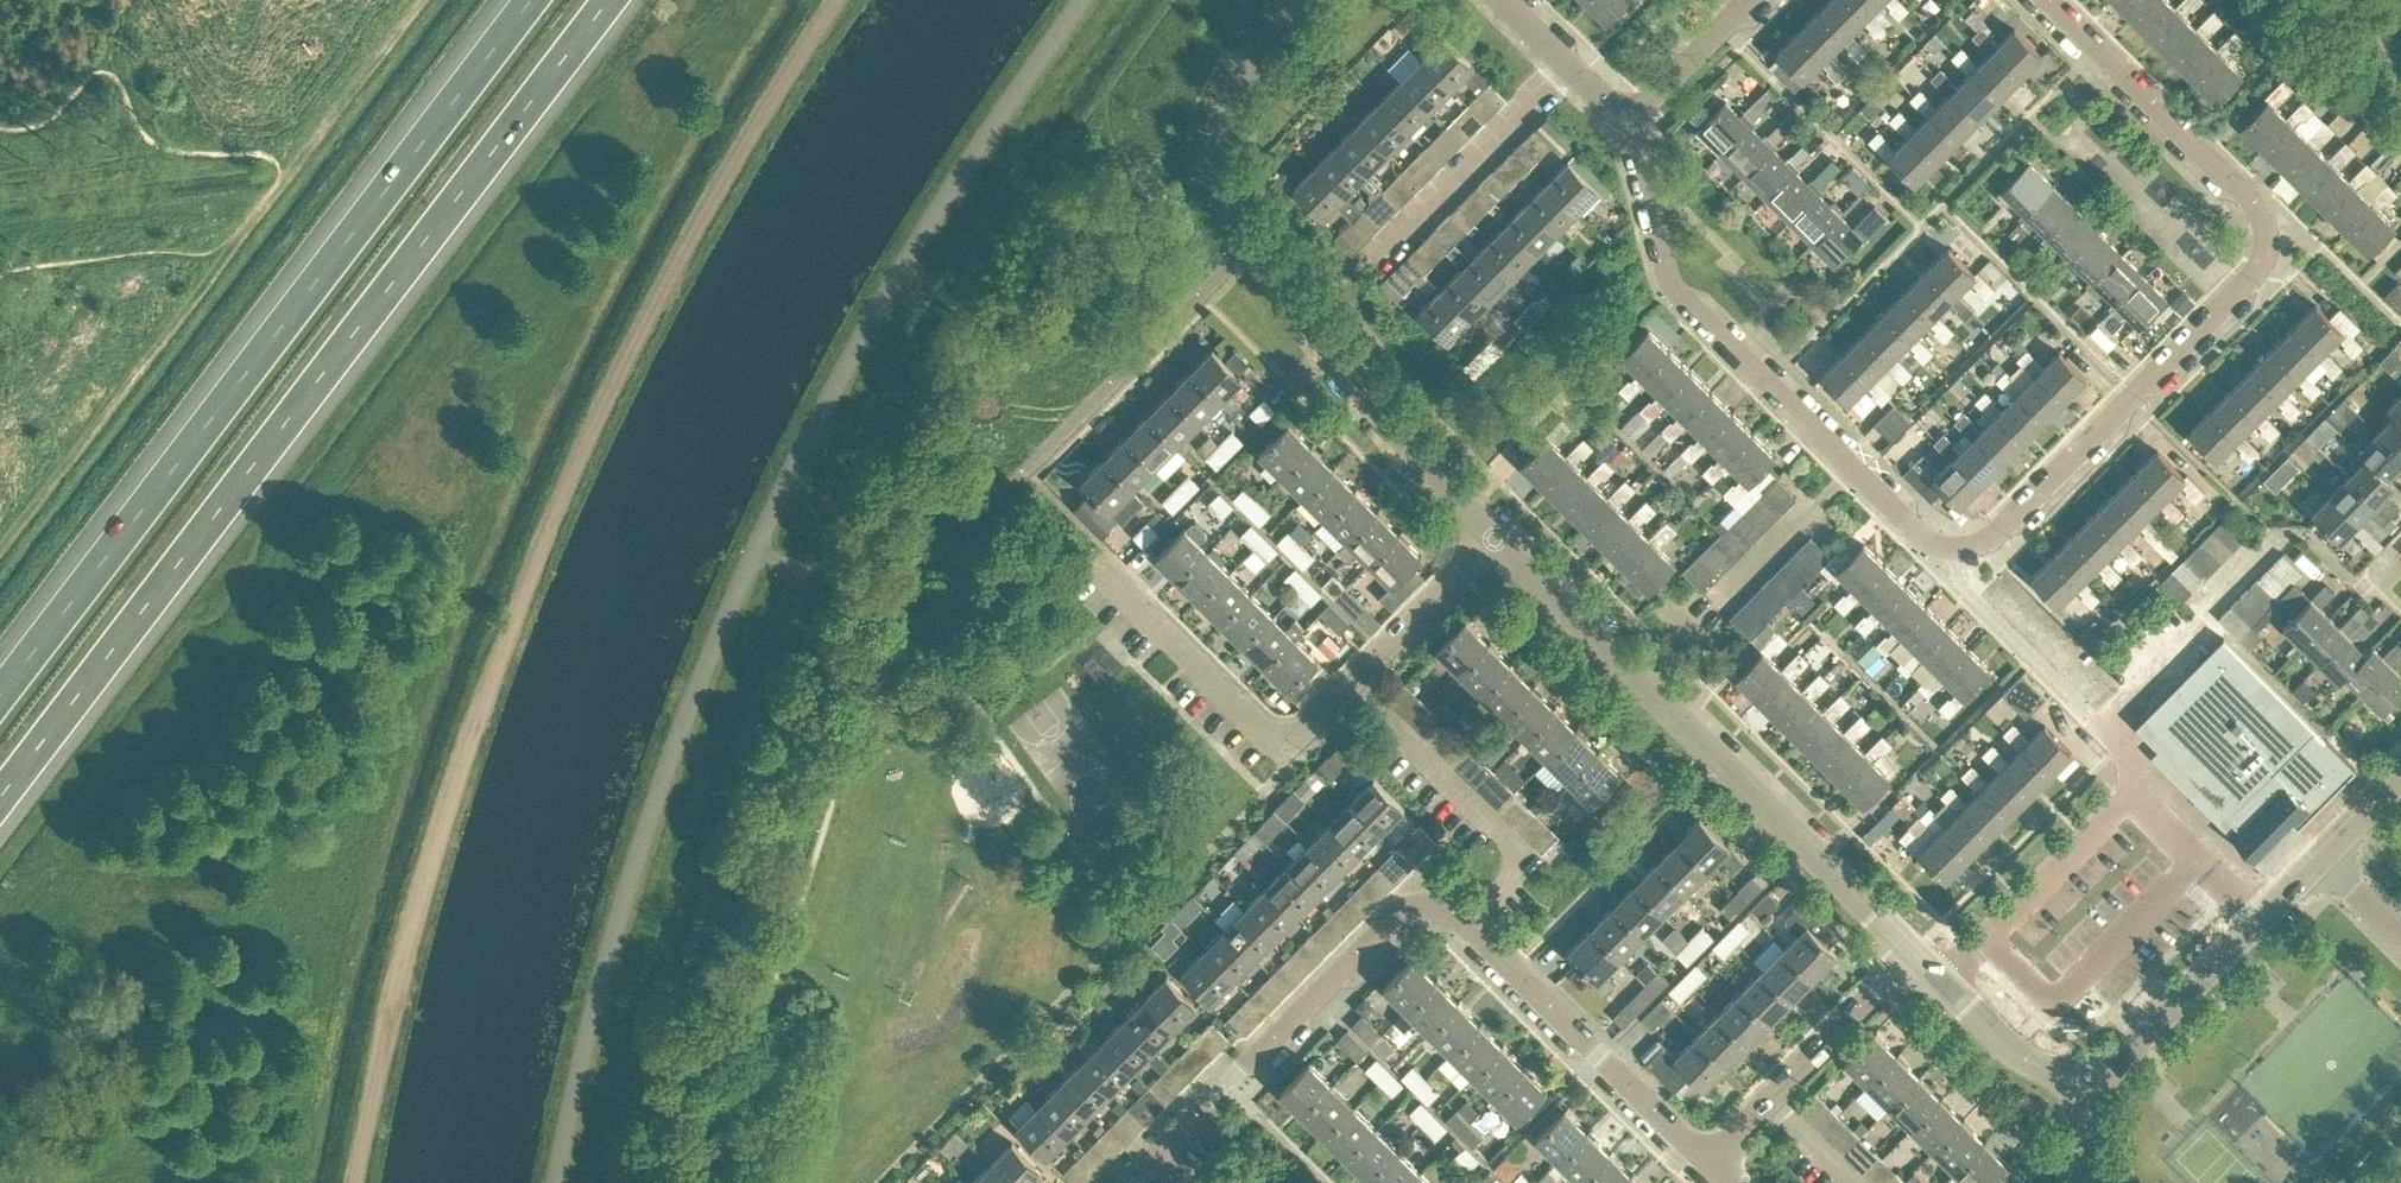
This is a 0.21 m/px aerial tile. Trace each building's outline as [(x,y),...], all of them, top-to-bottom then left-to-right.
[(1606,19),(1625,0),(1586,0),(1606,19)] [(1819,8),(1847,35),(1850,32),(1862,19),(1870,27),(1868,28),(1878,38),(1888,28),(1870,11),(1868,14),(1854,0),(1827,0),(1819,8)] [(1868,14),(1870,11),(1881,0),(1854,0),(1868,14)] [(1891,6),(1889,7),(1899,17),(1908,7),(1901,0),(1885,0),(1891,6)] [(2130,15),(2145,0),(2115,0),(2130,15)] [(2151,36),(2178,9),(2175,5),(2170,0),(2145,0),(2130,15),(2151,36)] [(2172,57),(2199,29),(2196,26),(2183,13),(2191,5),(2192,7),(2200,0),(2180,0),(2175,5),(2178,9),(2151,36),(2172,57)] [(1819,8),(1799,29),(1826,56),(1829,53),(1842,40),(1849,47),(1848,49),(1857,59),(1867,49),(1850,32),(1847,35),(1819,8)] [(1982,25),(1983,26),(1986,23),(1972,9),(1964,16),(1977,29),(1982,25)] [(2172,57),(2193,78),(2220,50),(2217,47),(2204,34),(2211,26),(2213,28),(2223,18),(2213,9),(2196,26),(2199,29),(2172,57)] [(1972,35),(1990,52),(1993,49),(2020,75),(2041,54),(2014,27),(1997,44),(1990,36),(1991,35),(1982,25),(1972,35)] [(1826,56),(1799,29),(1777,50),(1780,53),(1804,77),(1821,60),(1829,68),(1827,70),(1837,80),(1846,70),(1829,53),(1826,56)] [(2220,50),(2193,78),(2215,99),(2242,72),(2225,55),(2232,47),(2234,49),(2244,39),(2234,29),(2217,47),(2220,50)] [(1443,35),(1422,56),(1452,87),(1474,65),(1443,35)] [(1951,55),(1969,73),(1972,70),(1999,96),(2020,75),(1993,49),(1990,52),(1977,65),(1969,57),(1971,55),(1961,46),(1951,55)] [(1804,77),(1780,53),(1769,65),(1793,89),(1804,77)] [(1422,56),(1400,78),(1431,108),(1452,87),(1422,56)] [(1931,76),(1948,94),(1951,90),(1978,118),(1999,96),(1972,70),(1969,73),(1956,86),(1948,78),(1950,76),(1940,67),(1931,76)] [(1400,78),(1379,99),(1410,130),(1431,108),(1400,78)] [(2241,124),(2262,146),(2289,119),(2286,116),(2273,103),(2281,95),(2283,97),(2292,87),(2283,78),(2264,96),(2267,98),(2241,124)] [(1482,88),(1499,105),(1507,98),(1489,80),(1482,88)] [(1812,84),(1801,96),(1810,105),(1822,93),(1812,84)] [(1751,126),(1755,122),(1753,119),(1777,95),(1768,86),(1743,110),(1739,114),(1726,100),(1697,129),(1720,152),(1749,123),(1751,126)] [(1910,97),(1927,115),(1930,112),(1957,139),(1978,118),(1951,90),(1948,94),(1935,107),(1927,99),(1929,97),(1920,88),(1910,97)] [(1379,99),(1358,121),(1389,151),(1410,130),(1379,99)] [(2262,146),(2283,167),(2310,140),(2307,137),(2294,124),(2302,116),(2304,118),(2313,108),(2303,99),(2286,116),(2289,119),(2262,146)] [(1468,102),(1447,123),(1464,141),(1485,120),(1468,102)] [(1889,118),(1907,135),(1909,132),(1937,160),(1957,139),(1930,112),(1927,115),(1914,128),(1907,120),(1908,118),(1899,108),(1889,118)] [(1788,129),(1799,119),(1790,110),(1780,121),(1788,129)] [(2283,167),(2304,188),(2331,160),(2328,157),(2315,144),(2323,137),(2324,139),(2334,129),(2324,119),(2307,137),(2310,140),(2283,167)] [(1358,121),(1337,142),(1368,172),(1389,151),(1358,121)] [(1464,141),(1447,123),(1439,131),(1457,148),(1464,141)] [(1720,152),(1743,175),(1771,146),(1774,148),(1778,144),(1766,132),(1762,136),(1751,126),(1749,123),(1720,152)] [(1909,132),(1907,135),(1894,148),(1886,141),(1888,139),(1878,129),(1868,139),(1887,157),(1889,155),(1915,181),(1937,160),(1909,132)] [(2304,188),(2325,208),(2352,181),(2349,178),(2336,165),(2343,157),(2345,159),(2355,150),(2345,140),(2328,157),(2331,160),(2304,188)] [(1513,148),(1513,149),(1530,166),(1538,158),(1520,141),(1513,148)] [(1337,142),(1316,163),(1346,194),(1359,180),(1368,172),(1337,142)] [(1426,145),(1405,166),(1422,183),(1443,162),(1426,145)] [(1743,175),(1765,197),(1794,168),(1797,171),(1801,167),(1789,155),(1785,159),(1774,148),(1771,146),(1743,175)] [(1574,153),(1568,159),(1599,189),(1605,183),(1606,182),(1575,152),(1574,153)] [(1568,159),(1547,181),(1577,211),(1599,189),(1568,159)] [(2325,208),(2346,229),(2373,202),(2370,199),(2357,186),(2364,178),(2366,180),(2376,171),(2366,161),(2349,178),(2352,181),(2325,208)] [(1492,169),(1509,187),(1517,179),(1499,162),(1492,169)] [(2011,201),(2022,211),(2024,213),(2053,185),(2030,162),(2002,190),(2000,188),(1995,193),(2007,205),(2011,201)] [(1346,194),(1316,163),(1294,185),(1325,215),(1346,194)] [(1405,166),(1383,187),(1401,205),(1422,183),(1405,166)] [(1765,197),(1788,219),(1817,191),(1819,193),(1823,189),(1811,177),(1807,181),(1797,171),(1794,168),(1765,197)] [(1368,172),(1359,180),(1369,190),(1369,195),(1380,184),(1368,172)] [(1547,181),(1525,202),(1556,232),(1577,211),(1547,181)] [(2373,202),(2346,229),(2368,251),(2395,224),(2378,207),(2385,199),(2387,201),(2397,191),(2387,182),(2370,199),(2373,202)] [(1471,191),(1488,208),(1496,201),(1478,183),(1471,191)] [(2034,223),(2044,234),(2047,236),(2075,207),(2053,185),(2024,213),(2022,211),(2018,215),(2030,227),(2034,223)] [(1383,187),(1362,208),(1380,226),(1401,205),(1383,187)] [(1788,219),(1810,242),(1839,213),(1842,215),(1846,211),(1834,199),(1830,203),(1819,193),(1817,191),(1788,219)] [(1525,202),(1504,223),(1535,254),(1556,232),(1525,202)] [(1839,213),(1810,242),(1833,265),(1861,237),(1863,239),(1887,215),(1875,203),(1852,226),(1842,215),(1839,213)] [(1450,212),(1467,229),(1475,222),(1457,204),(1450,212)] [(2056,246),(2067,256),(2069,258),(2098,230),(2075,207),(2047,236),(2044,234),(2040,238),(2052,250),(2056,246)] [(1380,226),(1362,208),(1335,236),(1353,253),(1380,226)] [(1504,223),(1483,245),(1514,275),(1535,254),(1504,223)] [(2017,223),(2008,232),(2017,240),(2025,231),(2017,223)] [(1428,233),(1446,251),(1454,243),(1436,226),(1428,233)] [(2079,268),(2090,278),(2092,281),(2121,252),(2098,230),(2069,258),(2067,256),(2063,260),(2075,272),(2079,268)] [(1483,245),(1462,266),(1493,296),(1514,275),(1483,245)] [(1948,246),(1927,267),(1954,294),(1957,291),(1970,278),(1978,286),(1976,288),(1986,298),(1995,288),(1977,270),(1975,272),(1948,246)] [(1407,254),(1408,255),(1425,272),(1432,264),(1415,247),(1407,254)] [(2102,290),(2112,301),(2114,303),(2143,275),(2121,252),(2092,281),(2090,278),(2085,283),(2097,294),(2102,290)] [(1462,266),(1441,287),(1471,318),(1493,296),(1462,266)] [(1927,267),(1906,288),(1933,315),(1936,312),(1949,299),(1957,307),(1955,309),(1965,318),(1975,309),(1957,291),(1954,294),(1927,267)] [(1411,286),(1393,269),(1386,276),(1403,294),(1411,286)] [(2114,303),(2112,301),(2108,305),(2110,307),(2120,317),(2124,313),(2138,326),(2166,298),(2143,275),(2114,303)] [(1553,298),(1567,285),(1560,278),(1553,284),(1550,281),(1543,289),(1546,292),(1539,298),(1547,306),(1554,299),(1553,298)] [(2400,311),(2400,283),(2398,280),(2384,294),(2400,311)] [(1471,318),(1441,287),(1419,309),(1450,340),(1471,318)] [(1906,288),(1885,309),(1912,337),(1916,333),(1929,320),(1936,328),(1934,330),(1944,339),(1954,330),(1936,312),(1933,315),(1906,288)] [(2183,288),(2169,302),(2182,314),(2195,301),(2183,288)] [(2316,303),(2294,324),(2322,351),(2324,348),(2337,335),(2345,343),(2343,345),(2353,354),(2363,345),(2352,334),(2360,326),(2340,306),(2329,316),(2316,303)] [(2113,329),(2123,320),(2120,317),(2110,307),(2101,317),(2113,329)] [(1885,309),(1864,330),(1891,358),(1895,354),(1908,341),(1916,349),(1914,351),(1923,360),(1933,351),(1916,333),(1912,337),(1885,309)] [(2294,324),(2274,345),(2301,372),(2304,369),(2317,356),(2324,364),(2323,366),(2332,375),(2342,366),(2324,348),(2322,351),(2294,324)] [(1629,397),(1646,380),(1642,376),(1670,349),(1648,327),(1621,355),(1638,371),(1631,379),(1629,378),(1619,387),(1629,397)] [(1864,330),(1843,351),(1870,379),(1874,375),(1887,362),(1895,370),(1893,371),(1903,381),(1912,371),(1895,354),(1891,358),(1864,330)] [(2400,353),(2400,352),(2400,345),(2397,342),(2379,360),(2395,376),(2400,370),(2400,354),(2400,353)] [(2274,345),(2253,366),(2280,393),(2283,390),(2296,377),(2304,385),(2302,387),(2311,396),(2321,386),(2304,369),(2301,372),(2274,345)] [(1212,347),(1190,369),(1221,400),(1220,400),(1232,412),(1241,402),(1230,391),(1243,377),(1212,347)] [(2017,357),(2034,375),(2038,371),(2065,398),(2086,377),(2059,350),(2042,367),(2034,359),(2036,357),(2026,348),(2017,357)] [(1650,418),(1667,400),(1664,397),(1691,370),(1670,349),(1642,376),(1646,380),(1659,392),(1651,400),(1650,398),(1640,408),(1650,418)] [(1870,379),(1843,351),(1822,373),(1832,383),(1849,400),(1866,383),(1874,391),(1872,392),(1882,402),(1891,392),(1874,375),(1870,379)] [(2253,366),(2232,388),(2259,414),(2262,411),(2275,398),(2283,406),(2281,408),(2291,417),(2300,407),(2283,390),(2280,393),(2253,366)] [(1190,369),(1168,391),(1199,422),(1220,400),(1221,400),(1190,369)] [(1996,378),(2013,396),(2017,392),(2044,419),(2065,398),(2038,371),(2034,375),(2021,388),(2014,380),(2015,378),(2006,369),(1996,378)] [(1671,438),(1688,421),(1685,418),(1712,391),(1691,370),(1664,397),(1667,400),(1680,413),(1672,421),(1671,419),(1661,429),(1671,438)] [(1958,376),(1952,382),(1958,389),(1965,382),(1958,376)] [(1832,383),(1827,388),(1843,405),(1849,400),(1832,383)] [(2232,388),(2211,409),(2238,435),(2242,432),(2255,419),(2262,426),(2260,428),(2270,438),(2280,428),(2262,411),(2259,414),(2232,388)] [(1975,399),(1993,416),(1996,413),(2023,440),(2044,419),(2017,392),(2013,396),(2000,409),(1993,401),(1995,399),(1985,389),(1975,399)] [(1168,391),(1146,413),(1177,444),(1199,422),(1168,391)] [(1692,459),(1709,442),(1706,439),(1733,411),(1712,391),(1685,418),(1688,421),(1701,434),(1693,442),(1691,440),(1682,450),(1692,459)] [(2395,413),(2395,412),(2400,418),(2400,392),(2388,406),(2395,413)] [(1902,396),(1882,416),(1900,434),(1920,415),(1902,396)] [(1251,411),(1261,421),(1274,408),(1264,398),(1251,411)] [(2238,435),(2211,409),(2190,430),(2217,457),(2234,440),(2241,447),(2240,449),(2249,459),(2259,449),(2242,432),(2238,435)] [(1954,420),(1972,437),(1975,434),(2002,461),(2023,440),(1996,413),(1993,416),(1980,430),(1972,422),(1974,420),(1964,410),(1954,420)] [(1712,480),(1730,463),(1727,459),(1754,432),(1733,411),(1706,439),(1709,442),(1722,455),(1714,462),(1712,461),(1703,470),(1712,480)] [(2377,431),(2400,454),(2400,418),(2395,412),(2395,413),(2377,431)] [(1146,413),(1124,435),(1155,466),(1177,444),(1146,413)] [(1521,462),(1542,484),(1569,456),(1566,453),(1553,440),(1561,433),(1563,435),(1572,425),(1563,415),(1544,434),(1547,436),(1521,462)] [(2337,428),(2324,416),(2313,427),(2325,439),(2337,428)] [(1259,452),(1281,474),(1312,443),(1289,421),(1259,452)] [(1232,430),(1220,443),(1230,452),(1242,440),(1232,430)] [(1934,441),(1951,458),(1954,455),(1981,482),(2002,461),(1975,434),(1972,437),(1959,450),(1951,443),(1953,441),(1943,431),(1934,441)] [(2366,456),(2366,455),(2387,476),(2388,475),(2397,466),(2400,470),(2400,454),(2377,431),(2372,436),(2361,431),(2352,441),(2359,449),(2366,456)] [(1745,507),(1753,499),(1763,489),(1776,475),(1777,475),(1779,473),(1768,461),(1775,454),(1754,432),(1727,459),(1730,463),(1743,475),(1735,483),(1733,481),(1724,491),(1733,501),(1736,498),(1745,507)] [(1124,435),(1103,457),(1133,488),(1155,466),(1124,435)] [(1542,484),(1563,504),(1590,477),(1587,474),(1574,461),(1582,454),(1584,455),(1593,446),(1583,436),(1566,453),(1569,456),(1542,484)] [(2280,483),(2319,449),(2308,437),(2269,471),(2280,483)] [(1230,452),(1220,443),(1207,455),(1217,465),(1230,452)] [(1281,474),(1303,496),(1333,465),(1312,443),(1281,474)] [(1620,448),(1608,460),(1614,466),(1626,454),(1620,448)] [(2158,449),(2136,470),(2164,497),(2167,494),(2179,481),(2187,489),(2185,491),(2195,500),(2205,491),(2186,472),(2184,475),(2158,449)] [(1981,482),(1954,455),(1951,458),(1938,471),(1931,464),(1932,462),(1923,452),(1903,472),(1931,500),(1944,488),(1960,504),(1981,482)] [(2366,455),(2366,456),(2348,474),(2390,515),(2399,507),(2384,492),(2394,482),(2388,475),(2387,476),(2366,455)] [(1133,488),(1103,457),(1080,480),(1111,510),(1133,488)] [(1563,504),(1584,525),(1611,498),(1608,495),(1595,482),(1603,474),(1604,476),(1614,466),(1608,460),(1604,457),(1587,474),(1590,477),(1563,504)] [(1303,496),(1325,517),(1355,487),(1333,465),(1303,496)] [(2136,470),(2115,491),(2143,518),(2146,515),(2159,502),(2166,510),(2165,512),(2174,521),(2184,511),(2167,494),(2164,497),(2136,470)] [(1189,474),(1176,486),(1186,496),(1199,484),(1189,474)] [(2348,474),(2330,493),(2358,519),(2367,509),(2382,524),(2390,515),(2348,474)] [(1763,489),(1783,509),(1796,495),(1777,475),(1776,475),(1763,489)] [(1584,525),(1605,546),(1632,519),(1629,516),(1616,503),(1623,495),(1625,497),(1635,487),(1625,478),(1608,495),(1611,498),(1584,525)] [(1186,496),(1176,486),(1163,499),(1173,509),(1186,496)] [(1235,496),(1247,509),(1257,499),(1245,486),(1235,496)] [(1325,517),(1346,539),(1347,539),(1377,509),(1355,487),(1325,517)] [(1763,489),(1753,499),(1774,519),(1783,509),(1763,489)] [(1210,501),(1223,514),(1232,504),(1220,491),(1210,501)] [(2115,491),(2095,512),(2122,539),(2125,536),(2138,523),(2146,531),(2144,533),(2171,560),(2178,553),(2160,535),(2163,532),(2146,515),(2143,518),(2115,491)] [(1073,508),(1101,536),(1116,521),(1087,493),(1073,508)] [(2358,519),(2330,493),(2312,512),(2354,553),(2363,544),(2348,529),(2358,519)] [(1605,546),(1626,567),(1653,540),(1650,537),(1637,524),(1644,516),(1646,518),(1656,508),(1646,498),(1629,516),(1632,519),(1605,546)] [(1257,499),(1247,509),(1260,521),(1270,511),(1257,499)] [(1753,499),(1745,507),(1744,509),(1764,529),(1774,519),(1753,499)] [(1358,550),(1369,561),(1399,530),(1377,509),(1347,539),(1346,539),(1338,547),(1350,558),(1358,550)] [(1744,509),(1734,519),(1754,539),(1764,529),(1744,509)] [(2095,512),(2074,533),(2101,560),(2104,557),(2117,544),(2125,551),(2123,553),(2133,563),(2142,553),(2125,536),(2122,539),(2095,512)] [(2390,515),(2382,524),(2389,530),(2397,522),(2390,515)] [(2222,518),(2212,529),(2232,549),(2242,539),(2222,518)] [(1653,540),(1626,567),(1648,588),(1675,561),(1658,544),(1665,537),(1667,538),(1677,529),(1667,519),(1650,537),(1653,540)] [(1734,519),(1723,529),(1744,549),(1754,539),(1734,519)] [(1155,556),(1178,579),(1208,548),(1200,540),(1206,534),(1205,529),(1197,520),(1192,520),(1186,526),(1185,526),(1155,556)] [(1134,534),(1144,544),(1157,531),(1147,521),(1134,534)] [(1242,533),(1254,546),(1264,536),(1252,523),(1242,533)] [(1723,529),(1713,539),(1734,559),(1744,549),(1723,529)] [(2212,529),(2202,539),(2222,559),(2232,549),(2212,529)] [(1279,540),(1291,552),(1301,542),(1289,530),(1279,540)] [(1399,530),(1369,561),(1392,584),(1380,596),(1391,607),(1424,575),(1412,564),(1422,553),(1399,530)] [(2074,533),(2053,554),(2080,581),(2083,578),(2096,565),(2104,572),(2102,574),(2112,584),(2122,574),(2104,557),(2101,560),(2074,533)] [(1810,535),(1800,545),(1820,565),(1830,555),(1810,535)] [(1264,536),(1254,546),(1267,558),(1277,548),(1264,536)] [(1713,539),(1703,549),(1724,569),(1734,559),(1713,539)] [(2202,539),(2192,549),(2212,569),(2222,559),(2202,539)] [(1844,611),(1861,593),(1858,590),(1885,563),(1863,541),(1850,555),(1841,546),(1820,566),(1830,576),(1837,569),(1854,586),(1846,594),(1844,592),(1835,601),(1844,611)] [(1301,542),(1291,552),(1304,565),(1314,555),(1301,542)] [(1178,579),(1200,600),(1230,570),(1222,561),(1227,557),(1214,544),(1209,549),(1208,548),(1178,579)] [(1800,545),(1790,555),(1810,575),(1820,565),(1800,545)] [(1703,549),(1693,559),(1714,579),(1724,569),(1703,549)] [(2192,549),(2182,559),(2202,579),(2212,569),(2192,549)] [(2289,586),(2293,582),(2303,572),(2283,551),(2269,565),(2289,586)] [(2080,581),(2053,554),(2031,576),(2058,603),(2075,586),(2083,593),(2081,595),(2091,605),(2101,595),(2083,578),(2080,581)] [(1790,555),(1780,565),(1800,585),(1810,575),(1790,555)] [(1714,579),(1693,559),(1683,569),(1704,590),(1714,579)] [(2182,559),(2172,569),(2192,589),(2202,579),(2182,559)] [(1865,632),(1882,614),(1879,611),(1906,584),(1885,563),(1858,590),(1861,593),(1875,606),(1867,614),(1865,612),(1855,622),(1865,632)] [(1780,565),(1770,575),(1790,595),(1800,585),(1780,565)] [(2259,576),(2279,596),(2289,586),(2269,565),(2259,576)] [(1286,577),(1298,589),(1308,579),(1295,567),(1286,577)] [(2162,579),(2182,600),(2192,589),(2172,569),(2162,579)] [(1200,600),(1222,622),(1252,592),(1230,570),(1200,600)] [(1323,583),(1335,596),(1345,585),(1333,573),(1323,583)] [(1770,575),(1760,585),(1780,606),(1790,595),(1770,575)] [(2249,586),(2269,606),(2279,596),(2259,576),(2249,586)] [(1308,579),(1298,589),(1311,602),(1321,592),(1308,579)] [(2273,613),(2302,642),(2329,615),(2319,605),(2334,591),(2325,582),(2309,598),(2293,582),(2289,586),(2279,596),(2269,606),(2267,608),(2273,613)] [(1886,652),(1903,635),(1900,632),(1927,605),(1906,584),(1879,611),(1882,614),(1895,627),(1888,635),(1886,633),(1876,643),(1886,652)] [(1345,585),(1335,596),(1355,616),(1366,605),(1345,585)] [(1760,585),(1750,595),(1770,616),(1780,606),(1760,585)] [(2259,616),(2267,608),(2269,606),(2249,586),(2239,596),(2259,616)] [(1222,622),(1244,644),(1274,614),(1252,592),(1222,622)] [(1750,595),(1740,606),(1760,626),(1770,616),(1750,595)] [(2251,624),(2259,616),(2239,596),(2229,606),(2249,626),(2251,624)] [(1320,611),(1340,631),(1350,621),(1330,601),(1320,611)] [(2320,660),(2362,619),(2368,612),(2360,604),(2339,625),(2329,615),(2302,642),(2320,660)] [(1907,673),(1924,656),(1921,653),(1948,625),(1927,605),(1900,632),(1903,635),(1916,648),(1909,656),(1907,654),(1897,664),(1907,673)] [(1760,626),(1740,606),(1730,616),(1750,636),(1760,626)] [(2239,637),(2249,626),(2229,606),(2219,616),(2239,637)] [(2259,616),(2251,624),(2256,630),(2273,613),(2267,608),(2259,616)] [(2368,612),(2362,619),(2370,626),(2378,618),(2370,610),(2368,612)] [(1244,644),(1266,666),(1296,635),(1274,614),(1244,644)] [(1436,648),(1459,671),(1489,640),(1466,618),(1436,648)] [(2339,679),(2345,672),(2365,651),(2356,641),(2370,627),(2370,626),(2362,619),(2320,660),(2339,679)] [(1736,676),(1757,698),(1784,670),(1781,667),(1768,655),(1776,647),(1778,649),(1788,639),(1768,620),(1751,637),(1760,647),(1760,648),(1762,650),(1736,676)] [(1928,694),(1945,676),(1942,673),(1969,646),(1948,625),(1921,653),(1924,656),(1937,669),(1930,676),(1928,675),(1918,684),(1928,694)] [(1328,632),(1317,643),(1329,656),(1341,645),(1328,632)] [(1296,635),(1266,666),(1299,699),(1314,683),(1304,673),(1319,658),(1296,635)] [(2224,635),(2135,723),(2158,746),(2242,829),(2239,833),(2264,859),(2299,824),(2356,767),(2224,635)] [(1459,671),(1481,692),(1511,662),(1489,640),(1459,671)] [(2363,690),(2400,652),(2400,644),(2396,640),(2382,654),(2372,644),(2365,651),(2345,672),(2363,690)] [(1942,673),(1945,676),(1958,689),(1950,697),(1949,695),(1939,705),(1949,715),(1967,696),(1964,694),(1991,668),(1969,646),(1942,673)] [(1757,698),(1778,718),(1805,691),(1802,688),(1789,675),(1797,668),(1799,669),(1808,660),(1799,650),(1781,667),(1784,670),(1757,698)] [(2363,690),(2382,708),(2400,689),(2400,673),(2399,671),(2400,668),(2400,652),(2363,690)] [(1091,655),(1091,681),(1113,681),(1112,655),(1091,655)] [(1481,692),(1503,714),(1533,684),(1511,662),(1481,692)] [(1778,718),(1799,739),(1827,712),(1823,709),(1810,696),(1818,688),(1820,690),(1829,680),(1820,671),(1802,688),(1805,691),(1778,718)] [(2001,692),(2025,716),(2046,695),(2022,671),(2001,692)] [(1503,714),(1525,736),(1555,705),(1533,684),(1503,714)] [(1799,739),(1820,760),(1848,733),(1844,730),(1831,717),(1839,709),(1841,711),(1850,701),(1841,692),(1823,709),(1827,712),(1799,739)] [(1402,713),(1409,721),(1427,703),(1419,696),(1402,713)] [(1525,736),(1546,758),(1577,727),(1555,705),(1525,736)] [(1820,760),(1841,781),(1869,754),(1865,750),(1852,738),(1860,730),(1862,732),(1871,722),(1861,712),(1844,730),(1848,733),(1820,760)] [(2005,714),(1999,720),(2006,727),(2012,721),(2005,714)] [(1441,717),(1424,735),(1431,743),(1449,725),(1441,717)] [(2003,731),(2020,748),(2024,745),(2051,772),(2073,750),(2045,723),(2028,741),(2021,733),(2022,731),(2013,721),(2003,731)] [(1546,758),(1568,779),(1599,749),(1577,727),(1546,758)] [(1869,754),(1841,781),(1863,802),(1890,775),(1873,758),(1881,751),(1882,752),(1892,743),(1882,733),(1865,750),(1869,754)] [(1505,749),(1491,735),(1478,749),(1491,763),(1505,749)] [(1446,757),(1453,764),(1471,747),(1463,739),(1446,757)] [(1982,752),(2000,769),(2003,766),(2030,793),(2051,772),(2024,745),(2020,748),(2007,761),(2000,754),(2002,752),(1992,742),(1982,752)] [(1599,749),(1568,779),(1557,792),(1579,814),(1622,772),(1599,749)] [(1342,768),(1328,754),(1317,765),(1331,779),(1342,768)] [(1468,779),(1475,786),(1493,768),(1485,761),(1468,779)] [(1962,773),(1979,790),(1982,787),(2009,814),(2030,793),(2003,766),(2000,769),(1987,782),(1979,775),(1981,773),(1971,763),(1962,773)] [(1306,799),(1323,781),(1312,770),(1295,787),(1306,799)] [(1374,776),(1352,798),(1383,829),(1404,807),(1374,776)] [(1490,800),(1497,808),(1515,790),(1507,783),(1490,800)] [(1941,794),(1958,811),(1961,808),(1988,835),(2009,814),(1982,787),(1979,790),(1966,803),(1958,795),(1960,794),(1950,784),(1941,794)] [(1297,808),(1306,799),(1295,787),(1285,797),(1297,808)] [(1903,793),(1892,803),(1901,812),(1904,814),(1914,804),(1903,793)] [(1352,798),(1331,819),(1362,850),(1383,829),(1352,798)] [(1512,822),(1519,830),(1537,812),(1529,804),(1512,822)] [(1920,815),(1937,832),(1940,829),(1968,856),(1988,835),(1961,808),(1958,811),(1945,824),(1937,816),(1939,814),(1930,805),(1920,815)] [(1700,816),(1677,838),(1708,869),(1731,846),(1700,816)] [(1331,819),(1310,841),(1341,871),(1362,850),(1331,819)] [(1413,830),(1430,847),(1438,840),(1420,823),(1413,830)] [(1940,829),(1937,832),(1924,845),(1917,837),(1919,835),(1909,826),(1899,835),(1917,854),(1920,851),(1946,877),(1968,856),(1940,829)] [(1552,827),(1534,845),(1542,852),(1559,834),(1552,827)] [(1677,838),(1656,860),(1686,891),(1708,869),(1677,838)] [(1310,841),(1289,862),(1319,892),(1341,871),(1310,841)] [(1391,852),(1409,869),(1416,862),(1398,844),(1391,852)] [(1921,870),(1930,861),(1920,851),(1917,854),(1911,860),(1921,870)] [(1656,860),(1634,882),(1664,913),(1686,891),(1656,860)] [(1289,862),(1268,883),(1298,914),(1319,892),(1289,862)] [(1370,873),(1387,890),(1395,883),(1377,866),(1370,873)] [(1753,874),(1733,894),(1744,904),(1763,884),(1753,874)] [(1634,882),(1612,904),(1642,935),(1664,913),(1634,882)] [(1268,883),(1246,905),(1277,935),(1298,914),(1268,883)] [(1349,894),(1366,912),(1374,904),(1356,887),(1349,894)] [(1748,909),(1759,920),(1779,899),(1769,889),(1748,909)] [(1744,904),(1733,894),(1721,906),(1731,917),(1744,904)] [(1797,932),(1784,944),(1815,975),(1837,952),(1829,944),(1839,934),(1803,899),(1786,915),(1785,920),(1797,932)] [(1612,904),(1590,926),(1621,957),(1642,935),(1612,904)] [(1180,905),(1177,908),(1174,912),(1171,914),(1182,924),(1190,916),(1180,905)] [(1246,905),(1225,926),(1256,956),(1277,935),(1246,905)] [(1328,915),(1345,933),(1353,925),(1335,908),(1328,915)] [(1162,924),(1166,928),(1173,936),(1182,926),(1171,915),(1162,924)] [(1740,918),(1727,931),(1737,941),(1750,928),(1740,918)] [(1703,925),(1690,938),(1700,948),(1713,935),(1703,925)] [(1225,926),(1204,947),(1235,978),(1256,956),(1225,926)] [(1621,957),(1590,926),(1568,949),(1597,978),(1592,983),(1603,994),(1615,981),(1606,972),(1621,957)] [(1307,937),(1324,954),(1332,947),(1314,929),(1307,937)] [(1737,941),(1727,931),(1714,944),(1724,954),(1737,941)] [(1700,948),(1690,938),(1677,951),(1687,961),(1700,948)] [(1784,944),(1762,966),(1793,997),(1815,975),(1784,944)] [(1235,978),(1204,947),(1182,969),(1213,1000),(1235,978)] [(1286,958),(1303,975),(1311,968),(1293,950),(1286,958)] [(1384,986),(1406,1009),(1436,978),(1414,955),(1384,986)] [(1696,962),(1683,975),(1693,985),(1706,972),(1696,962)] [(1762,966),(1741,989),(1771,1019),(1793,997),(1762,966)] [(1659,969),(1646,982),(1656,992),(1669,979),(1659,969)] [(1264,979),(1282,997),(1289,989),(1272,972),(1264,979)] [(1167,974),(1145,995),(1176,1026),(1197,1004),(1167,974)] [(1693,985),(1683,975),(1671,988),(1681,998),(1693,985)] [(1406,1009),(1428,1030),(1458,1000),(1436,978),(1406,1009)] [(1656,992),(1646,982),(1626,1002),(1637,1012),(1656,992)] [(1741,989),(1719,1011),(1749,1041),(1771,1019),(1741,989)] [(1243,1000),(1261,1018),(1268,1010),(1251,993),(1243,1000)] [(1145,995),(1124,1017),(1154,1047),(1176,1026),(1145,995)] [(1355,1005),(1365,1015),(1375,1005),(1365,995),(1355,1005)] [(1642,1017),(1652,1027),(1672,1007),(1662,997),(1642,1017)] [(1428,1030),(1450,1052),(1481,1022),(1458,1000),(1428,1030)] [(1719,1011),(1697,1033),(1727,1063),(1749,1041),(1719,1011)] [(1352,1024),(1372,1044),(1382,1033),(1362,1013),(1352,1024)] [(1124,1017),(1103,1038),(1133,1069),(1154,1047),(1124,1017)] [(1205,1027),(1223,1044),(1223,1045),(1230,1037),(1213,1020),(1205,1027)] [(1450,1052),(1472,1074),(1503,1044),(1481,1022),(1450,1052)] [(1338,1038),(1358,1058),(1368,1048),(1348,1028),(1338,1038)] [(1845,1060),(1867,1083),(1897,1053),(1876,1031),(1875,1030),(1845,1060)] [(1382,1033),(1372,1044),(1385,1056),(1395,1046),(1382,1033)] [(1727,1063),(1697,1033),(1675,1054),(1658,1037),(1641,1055),(1665,1079),(1666,1078),(1680,1092),(1696,1076),(1705,1086),(1727,1063)] [(1103,1038),(1081,1059),(1112,1090),(1133,1069),(1103,1038)] [(1184,1049),(1201,1066),(1201,1067),(1210,1058),(1192,1041),(1184,1049)] [(1472,1074),(1494,1096),(1525,1066),(1503,1044),(1472,1074)] [(1867,1083),(1889,1104),(1919,1074),(1897,1053),(1867,1083)] [(1367,1067),(1380,1079),(1390,1069),(1377,1057),(1367,1067)] [(1081,1059),(1060,1081),(1091,1111),(1112,1090),(1081,1059)] [(1280,1091),(1302,1113),(1333,1082),(1310,1060),(1280,1091)] [(1163,1070),(1180,1088),(1188,1080),(1170,1063),(1163,1070)] [(1403,1075),(1416,1087),(1426,1077),(1413,1064),(1403,1075)] [(1525,1066),(1494,1096),(1517,1119),(1547,1088),(1525,1066)] [(1390,1069),(1380,1079),(1393,1092),(1402,1082),(1390,1069)] [(1138,1074),(1131,1081),(1142,1092),(1148,1085),(1138,1074)] [(1889,1104),(1911,1126),(1941,1096),(1919,1074),(1889,1104)] [(1426,1077),(1416,1087),(1429,1100),(1438,1090),(1426,1077)] [(1060,1081),(1039,1102),(1069,1132),(1091,1111),(1060,1081)] [(1302,1113),(1324,1135),(1355,1104),(1333,1082),(1302,1113)] [(1142,1092),(1159,1109),(1167,1101),(1149,1084),(1148,1085),(1142,1092)] [(1911,1126),(1933,1148),(1963,1118),(1941,1096),(1911,1126)] [(1411,1110),(1424,1123),(1434,1113),(1421,1100),(1411,1110)] [(1069,1132),(1039,1102),(1017,1124),(1048,1154),(1069,1132)] [(1324,1135),(1346,1157),(1377,1126),(1355,1104),(1324,1135)] [(1120,1113),(1138,1130),(1145,1123),(1128,1105),(1120,1113)] [(1813,1123),(1821,1130),(1838,1112),(1831,1105),(1813,1123)] [(1535,1137),(1558,1159),(1588,1129),(1566,1106),(1535,1137)] [(1447,1118),(1460,1131),(1470,1121),(1457,1108),(1447,1118)] [(1434,1113),(1424,1123),(1436,1136),(1446,1126),(1434,1113)] [(1933,1148),(1955,1170),(1985,1140),(1963,1118),(1933,1148)] [(1470,1121),(1460,1131),(1472,1143),(1482,1133),(1470,1121)] [(1101,1122),(1094,1129),(1099,1134),(1106,1127),(1101,1122)] [(1099,1134),(1117,1151),(1124,1144),(1107,1126),(1106,1127),(1099,1134)] [(1346,1157),(1368,1179),(1399,1148),(1377,1126),(1346,1157)] [(1835,1144),(1842,1152),(1860,1134),(1853,1127),(1835,1144)] [(1558,1159),(1580,1181),(1610,1151),(1588,1129),(1558,1159)] [(991,1161),(1013,1182),(1030,1182),(1043,1170),(1013,1140),(991,1161)] [(1968,1182),(1986,1182),(2007,1162),(1985,1140),(1955,1170),(1968,1182)] [(1455,1155),(1468,1167),(1478,1157),(1465,1145),(1455,1155)] [(1078,1155),(1096,1173),(1103,1165),(1086,1148),(1078,1155)] [(1373,1182),(1408,1182),(1421,1170),(1399,1148),(1368,1179),(1373,1182)] [(1857,1166),(1864,1174),(1882,1156),(1875,1149),(1857,1166)] [(1582,1182),(1622,1182),(1632,1173),(1610,1151),(1580,1181),(1582,1182)] [(970,1182),(1013,1182),(991,1161),(970,1182)] [(1986,1182),(2028,1182),(2007,1162),(1986,1182)] [(1408,1182),(1434,1182),(1421,1170),(1408,1182)] [(1904,1178),(1896,1170),(1884,1182),(1899,1182),(1904,1178)] [(1512,1182),(1532,1182),(1521,1172),(1511,1182),(1512,1182)] [(1632,1173),(1622,1182),(1643,1182),(1632,1173)]
